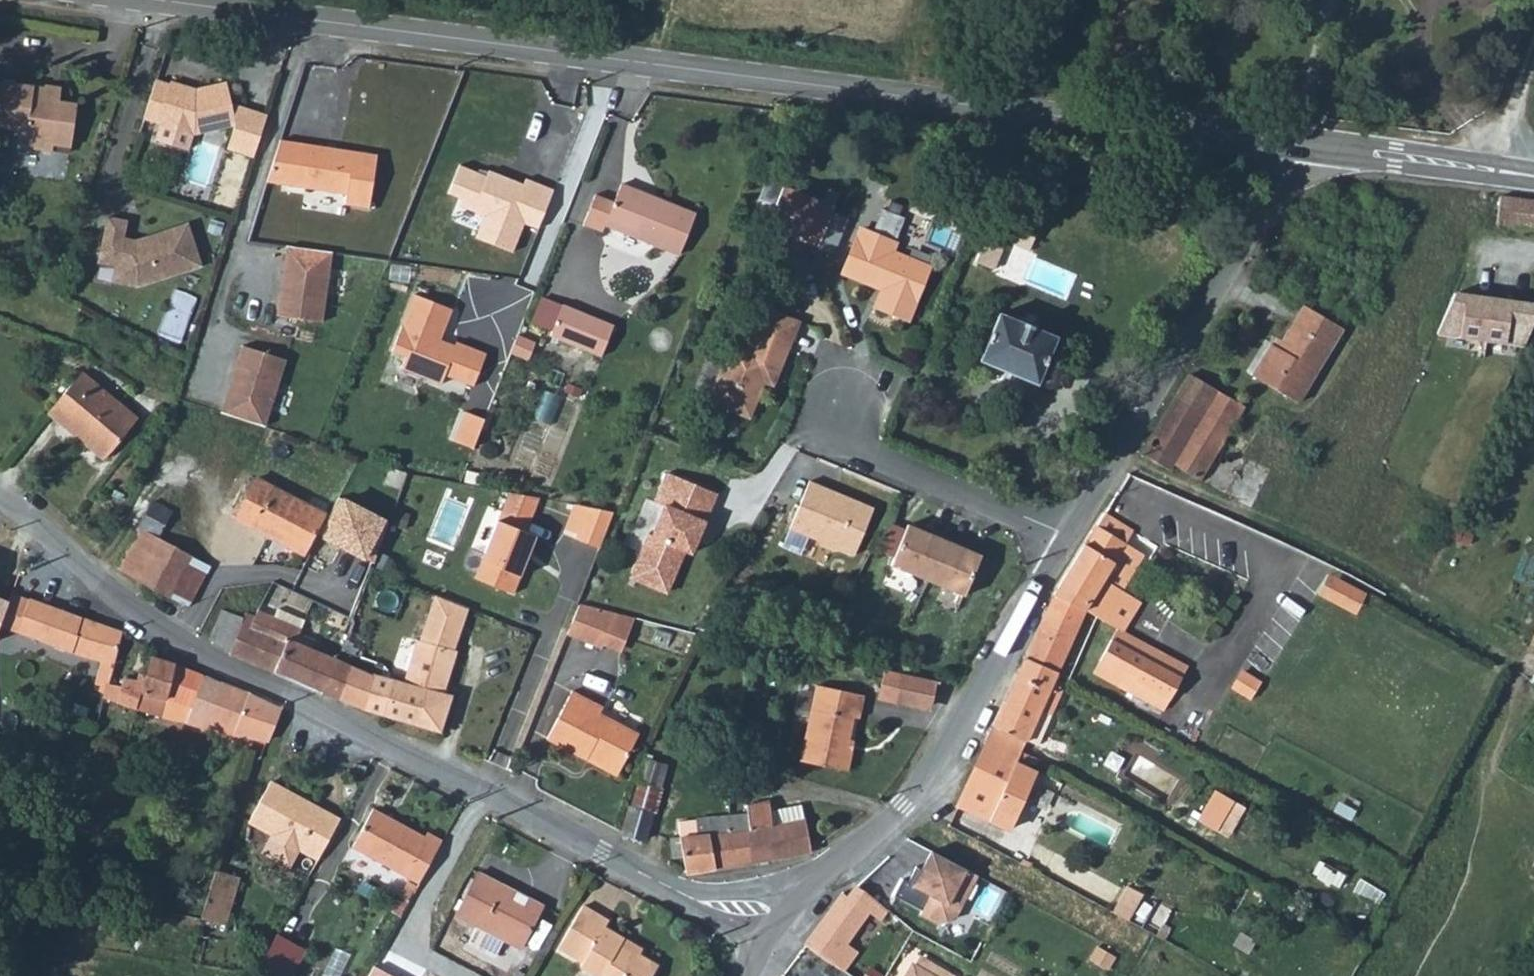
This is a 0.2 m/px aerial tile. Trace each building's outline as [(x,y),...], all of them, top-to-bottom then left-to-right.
[(226,82),(192,88),(170,82),(169,84),(156,80),(143,121),(160,126),(155,140),(189,151),(195,133),(236,125),(228,151),(252,159),(265,115),(231,104),(226,82)] [(58,95),(43,94),(44,88),(0,83),(0,126),(28,130),(25,147),(52,150),(53,144),(71,146),(76,103),(58,101),(58,95)] [(43,94),(58,95),(59,86),(44,85),(44,88),(43,94)] [(281,140),(266,182),(346,194),(344,205),(369,209),(377,155),(281,140)] [(560,190),(531,178),(528,185),(494,172),(491,180),(461,168),(448,197),(486,213),(473,244),(513,260),(526,229),(542,235),(560,190)] [(595,194),(586,218),(604,226),(679,257),(697,216),(622,184),(614,202),(595,194)] [(790,233),(803,238),(802,241),(818,248),(832,214),(834,208),(782,187),(767,224),(790,233)] [(1533,231),(1533,200),(1502,196),(1498,226),(1533,231)] [(832,214),(818,248),(834,254),(848,220),(832,214)] [(124,221),(105,216),(95,261),(113,265),(109,281),(134,286),(198,266),(185,223),(133,240),(121,237),(124,221)] [(604,226),(586,218),(583,224),(602,232),(604,226)] [(843,273),(877,287),(878,283),(884,285),(883,289),(875,306),(907,320),(928,268),(891,253),(895,243),(861,230),(843,273)] [(789,236),(802,241),(803,238),(790,233),(789,236)] [(330,253),(286,248),(277,318),(321,323),(330,253)] [(1454,293),(1436,332),(1520,345),(1533,313),(1533,303),(1454,293)] [(452,310),(413,295),(391,353),(405,358),(400,369),(425,378),(439,384),(443,375),(472,387),(485,353),(456,342),(454,347),(440,341),(452,310)] [(553,331),(563,306),(540,296),(530,321),(553,331)] [(749,418),(764,382),(773,386),(789,348),(784,346),(796,319),(761,305),(749,333),(755,335),(750,348),(734,341),(722,369),(710,397),(709,401),(749,418)] [(551,336),(602,356),(614,326),(563,306),(553,331),(551,336)] [(1305,405),(1347,331),(1303,307),(1283,342),(1280,348),(1271,344),(1253,375),(1305,405)] [(979,362),(1037,385),(1057,337),(999,314),(979,362)] [(784,346),(789,348),(800,321),(796,319),(784,346)] [(512,355),(528,361),(535,342),(519,336),(512,355)] [(1276,337),(1271,344),(1280,348),(1283,342),(1276,337)] [(284,360),(241,347),(220,413),(263,426),(284,360)] [(710,397),(722,369),(706,362),(694,391),(710,397)] [(425,378),(400,369),(393,387),(417,396),(425,378)] [(1244,407),(1188,373),(1141,454),(1170,471),(1174,465),(1199,480),(1224,441),(1244,407)] [(66,425),(105,458),(137,420),(83,374),(48,415),(63,428),(66,425)] [(533,420),(549,426),(560,398),(544,392),(533,420)] [(454,442),(472,449),(483,420),(465,413),(454,442)] [(102,461),(105,458),(66,425),(63,428),(102,461)] [(1224,441),(1199,480),(1207,484),(1233,500),(1255,460),(1224,441)] [(717,495),(668,474),(656,504),(665,508),(653,538),(649,536),(632,580),(668,595),(685,552),(692,555),(697,542),(693,540),(700,523),(705,525),(717,495)] [(269,534),(304,551),(317,531),(324,516),(254,479),(234,520),(267,538),(269,534)] [(832,491),(808,482),(789,529),(817,540),(819,546),(832,551),(837,549),(854,555),(873,508),(841,495),(839,498),(831,495),(832,491)] [(340,488),(324,516),(317,531),(375,560),(397,518),(340,488)] [(533,496),(503,491),(470,578),(510,593),(533,533),(520,529),(533,496)] [(147,589),(168,599),(191,558),(155,538),(168,513),(152,504),(136,531),(128,546),(115,570),(147,589)] [(614,514),(574,505),(566,528),(576,532),(573,540),(599,548),(614,514)] [(1132,531),(1105,513),(1054,595),(1085,611),(1096,617),(1103,621),(1116,601),(1122,591),(1116,588),(1103,579),(1124,544),(1132,531)] [(693,540),(697,542),(705,525),(700,523),(693,540)] [(930,533),(907,524),(891,565),(965,595),(981,554),(959,545),(960,543),(931,531),(930,533)] [(302,555),(304,551),(269,534),(267,538),(302,555)] [(1116,588),(1122,591),(1143,556),(1124,544),(1103,579),(1116,588)] [(191,558),(168,599),(186,607),(207,568),(191,558)] [(1328,575),(1318,596),(1356,616),(1367,596),(1328,575)] [(1119,629),(1123,632),(1142,602),(1122,591),(1116,601),(1103,621),(1119,629)] [(109,673),(122,633),(29,598),(28,602),(12,594),(6,605),(0,621),(0,629),(103,662),(102,671),(109,673)] [(391,682),(382,717),(437,733),(448,699),(441,696),(454,652),(451,652),(467,606),(433,594),(420,643),(415,642),(401,685),(391,682)] [(1085,611),(1054,595),(1025,658),(1057,673),(1085,611)] [(341,611),(351,615),(356,607),(345,602),(341,611)] [(578,606),(566,636),(602,648),(615,615),(578,606)] [(276,610),(272,618),(299,631),(300,631),(304,623),(276,610)] [(246,662),(321,695),(335,662),(309,652),(293,645),(297,634),(299,631),(272,618),(265,634),(253,629),(257,619),(244,614),(241,620),(223,614),(212,644),(246,662)] [(1119,629),(1114,642),(1184,678),(1190,667),(1123,632),(1119,629)] [(293,645),(309,652),(314,641),(297,634),(293,645)] [(1114,642),(1101,664),(1172,701),(1184,678),(1114,642)] [(121,689),(105,684),(100,699),(135,709),(141,690),(168,698),(178,667),(151,658),(146,674),(140,672),(138,681),(125,677),(121,689)] [(1057,673),(1025,658),(1016,676),(1049,691),(1057,673)] [(321,695),(339,703),(349,668),(335,662),(321,695)] [(1172,701),(1101,664),(1095,674),(1165,712),(1172,701)] [(205,677),(178,667),(168,698),(211,711),(213,706),(198,700),(205,677)] [(339,703),(361,711),(370,675),(349,668),(339,703)] [(1241,672),(1231,689),(1249,700),(1260,682),(1241,672)] [(878,700),(895,704),(903,678),(886,673),(878,700)] [(361,711),(382,717),(391,682),(370,676),(370,675),(361,711)] [(1049,691),(1016,676),(986,742),(1028,764),(1031,757),(1021,752),(1027,740),(1038,745),(1059,697),(1049,691)] [(198,700),(213,706),(221,684),(205,677),(198,700)] [(923,711),(939,686),(903,678),(895,704),(923,711)] [(211,711),(205,730),(267,744),(280,711),(221,684),(213,706),(211,711)] [(864,696),(822,686),(819,685),(799,763),(844,775),(850,754),(845,753),(847,742),(853,719),(858,720),(864,696)] [(135,709),(188,725),(205,730),(211,711),(168,698),(141,690),(135,709)] [(596,760),(620,772),(639,735),(601,714),(604,708),(572,692),(547,740),(588,761),(591,753),(598,757),(596,760)] [(845,753),(850,754),(853,743),(847,742),(845,753)] [(1007,830),(1037,768),(1028,764),(986,742),(956,805),(1007,830)] [(618,776),(620,772),(596,760),(598,757),(591,753),(588,761),(618,776)] [(653,757),(645,755),(637,782),(661,789),(667,766),(652,762),(653,757)] [(299,852),(316,861),(340,819),(272,782),(249,824),(271,836),(261,855),(289,870),(299,852)] [(630,807),(653,814),(661,789),(637,782),(630,807)] [(1198,823),(1219,833),(1235,804),(1215,793),(1198,823)] [(755,864),(810,852),(801,805),(770,810),(769,803),(747,807),(747,815),(755,864)] [(628,807),(621,834),(645,840),(653,814),(630,807),(628,807)] [(418,887),(441,844),(426,836),(424,840),(373,812),(352,850),(418,887)] [(687,875),(755,864),(747,815),(696,821),(698,835),(680,837),(670,839),(672,860),(684,859),(687,875)] [(678,823),(680,837),(698,835),(696,821),(678,823)] [(980,877),(932,853),(922,872),(917,869),(909,886),(903,883),(896,897),(926,912),(923,917),(941,925),(958,921),(980,877)] [(217,869),(202,913),(230,923),(245,879),(217,869)] [(542,905),(529,899),(520,917),(505,909),(514,891),(477,872),(454,918),(519,951),(542,905)] [(860,888),(854,887),(847,896),(841,893),(806,941),(832,963),(843,972),(856,951),(846,944),(868,914),(877,901),(860,888)] [(1128,888),(1113,917),(1130,926),(1145,897),(1128,888)] [(520,917),(529,899),(514,891),(505,909),(520,917)] [(888,910),(877,901),(868,914),(879,922),(888,910)] [(659,968),(637,954),(640,949),(605,927),(607,923),(584,910),(559,950),(582,964),(576,974),(579,975),(654,975),(659,968)] [(254,974),(265,975),(290,975),(294,969),(281,961),(291,943),(276,935),(254,974)] [(806,941),(786,965),(799,975),(821,975),(832,963),(806,941)] [(303,950),(291,943),(281,961),(294,969),(303,950)] [(1096,947),(1088,960),(1107,971),(1115,958),(1096,947)] [(930,963),(925,972),(912,966),(907,975),(954,975),(930,963)]
